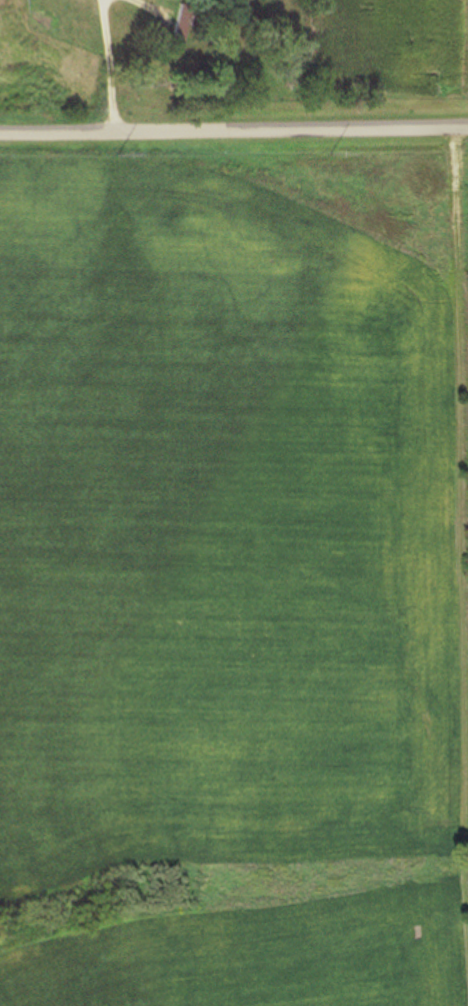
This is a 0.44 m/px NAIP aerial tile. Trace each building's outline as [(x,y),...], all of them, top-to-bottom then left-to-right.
[(163,52),(177,55),(188,7),(174,4),(163,52)]
